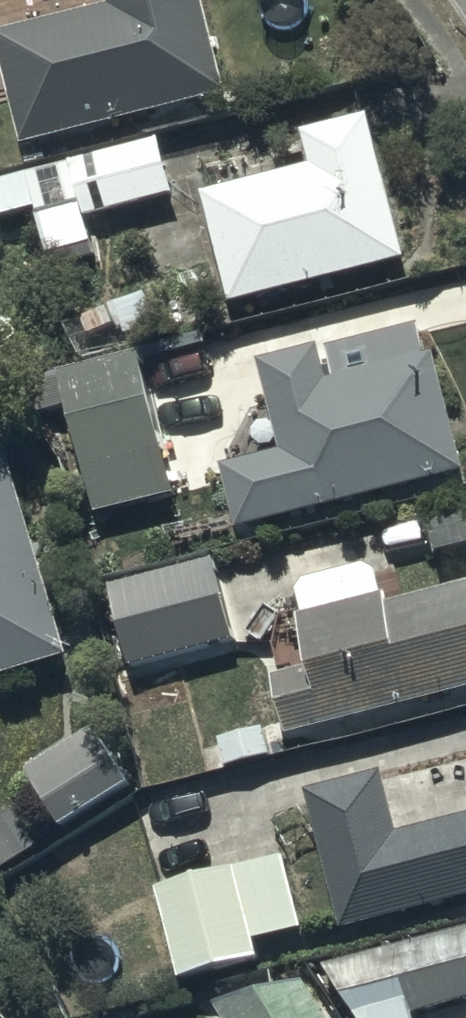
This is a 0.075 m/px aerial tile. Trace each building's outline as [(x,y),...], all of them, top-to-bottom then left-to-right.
[(6,29),(32,136),(231,87),(209,0),(120,0),(6,29)] [(239,181),(212,187),(239,296),(411,255),(376,109),(313,124),(322,161),(239,181)] [(0,174),(0,198),(4,213),(41,204),(52,246),(61,243),(65,261),(98,253),(95,242),(101,241),(93,212),(180,190),(166,133),(0,174)] [(251,515),(465,465),(465,436),(445,347),(430,350),(424,322),(326,345),(325,338),(270,351),(291,444),(234,457),(248,516),(251,515)] [(154,343),(69,361),(101,507),(186,489),(154,343)] [(0,444),(0,672),(77,649),(16,439),(0,444)] [(220,548),(116,573),(138,663),(242,638),(220,548)] [(283,664),(301,728),(465,683),(465,576),(397,595),(395,586),(308,610),(320,654),(283,664)] [(98,719),(35,764),(72,817),(135,773),(98,719)] [(389,761),(316,781),(355,923),(465,893),(465,808),(407,824),(389,761)] [(0,812),(0,868),(41,840),(15,802),(0,812)] [(289,848),(165,876),(187,975),(268,956),(263,932),(306,922),(289,848)] [(326,957),(366,1017),(421,1017),(417,1002),(465,991),(465,924),(326,957)] [(220,999),(234,1017),(343,1017),(311,972),(220,999)]
